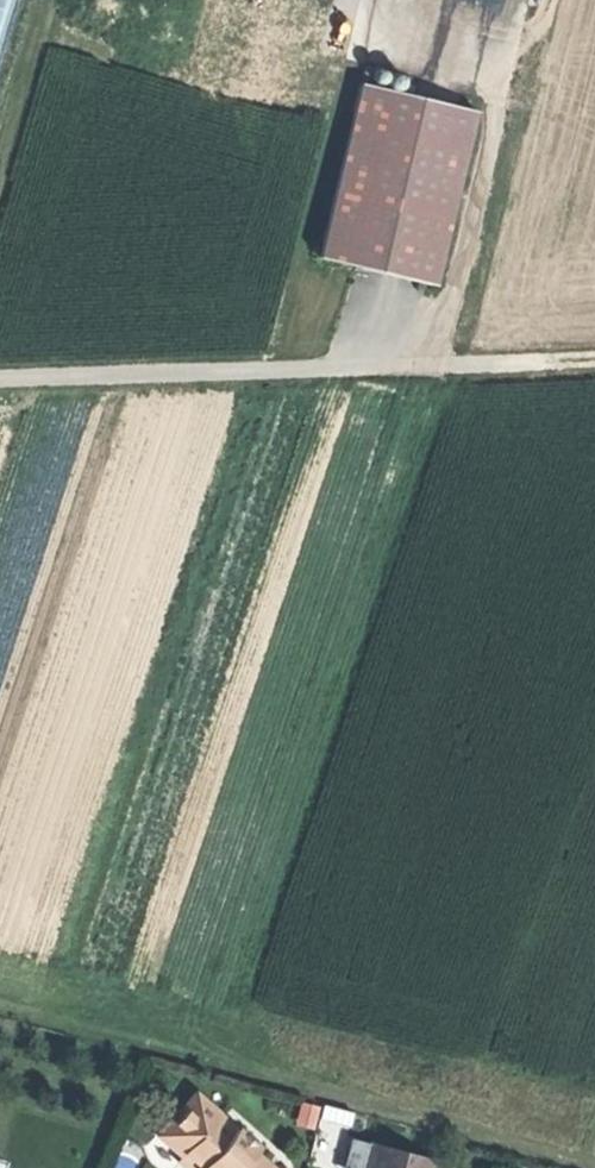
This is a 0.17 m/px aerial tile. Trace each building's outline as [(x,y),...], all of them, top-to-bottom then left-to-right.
[(18,0),(0,0),(0,74),(18,0)] [(476,105),(360,78),(319,252),(436,279),(476,105)] [(252,1145),(256,1140),(195,1089),(159,1131),(181,1149),(176,1156),(183,1162),(190,1167),(193,1167),(197,1164),(202,1167),(233,1167),(252,1145)] [(366,1140),(359,1167),(427,1167),(430,1155),(366,1140)] [(233,1167),(279,1167),(252,1145),(233,1167)]
